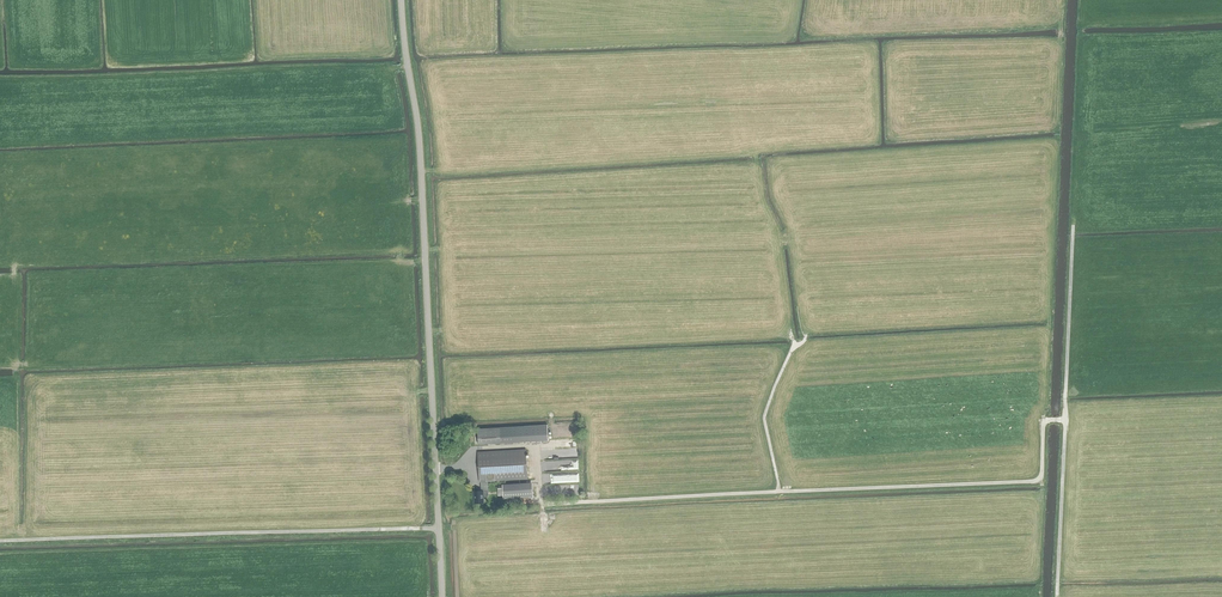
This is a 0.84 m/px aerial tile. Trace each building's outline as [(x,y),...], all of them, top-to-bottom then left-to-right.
[(547,425),(500,427),(478,429),(478,444),(501,443),(548,440),(547,425)] [(474,491),(474,503),(483,503),(483,497),(487,497),(488,495),(488,491),(488,481),(527,479),(526,449),(478,452),(479,482),(480,482),(481,491),(474,491)] [(532,483),(502,485),(503,498),(533,497),(532,483)]
